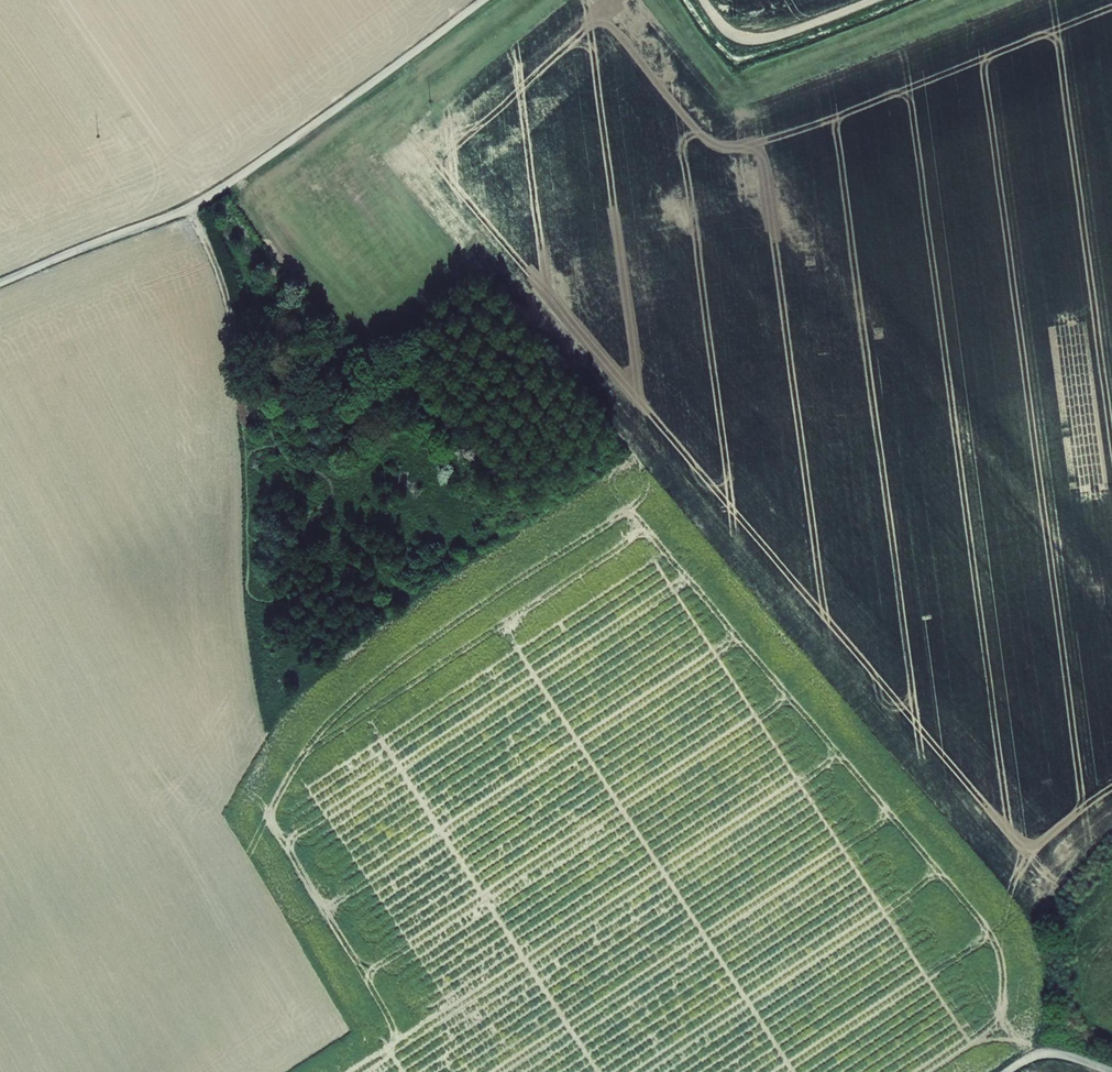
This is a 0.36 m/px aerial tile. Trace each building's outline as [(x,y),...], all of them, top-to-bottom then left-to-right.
[(275,313),(289,320),(294,311),(280,303),(275,313)]
